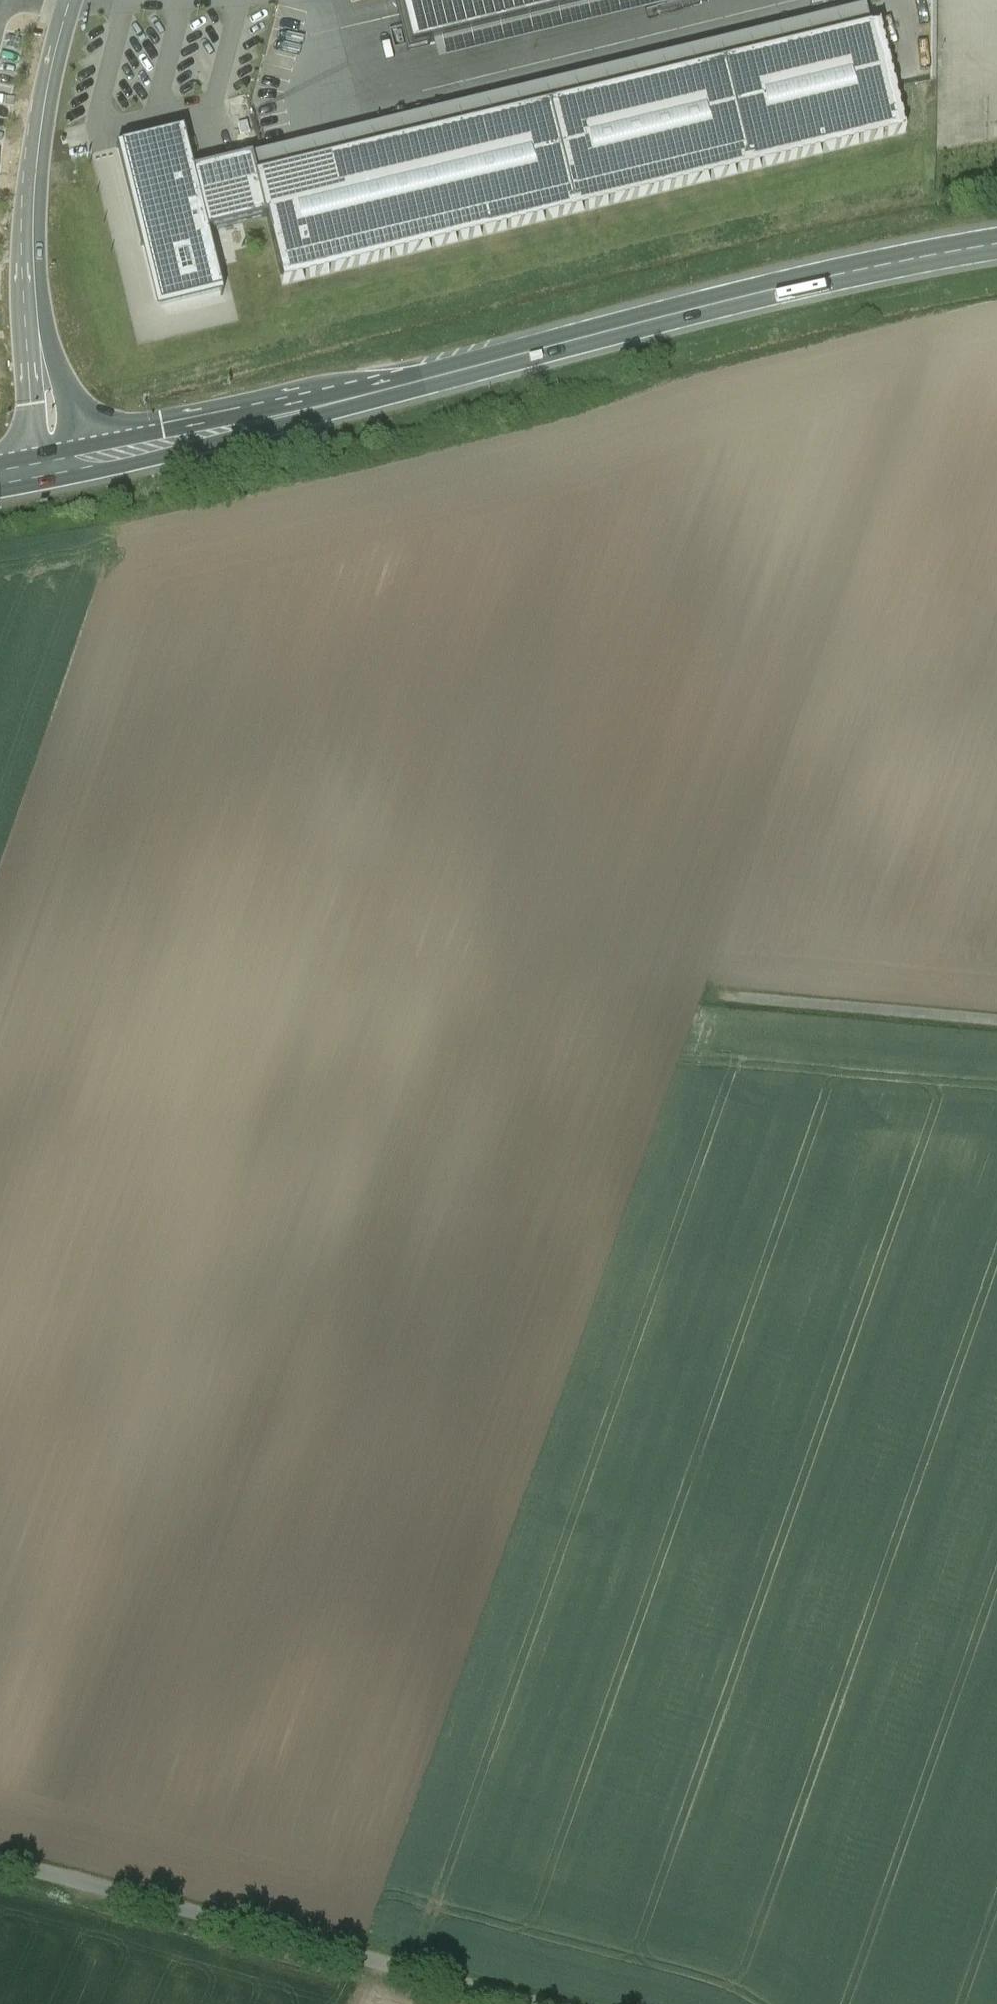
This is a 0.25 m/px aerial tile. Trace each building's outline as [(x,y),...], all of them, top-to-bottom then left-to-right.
[(410,51),(432,45),(617,0),(398,0),(410,51)] [(432,45),(437,65),(703,0),(617,0),(432,45)] [(287,284),(909,129),(883,24),(744,59),(256,180),(251,157),(194,171),(184,131),(122,147),(162,306),(225,290),(211,233),(270,218),(287,284)]
